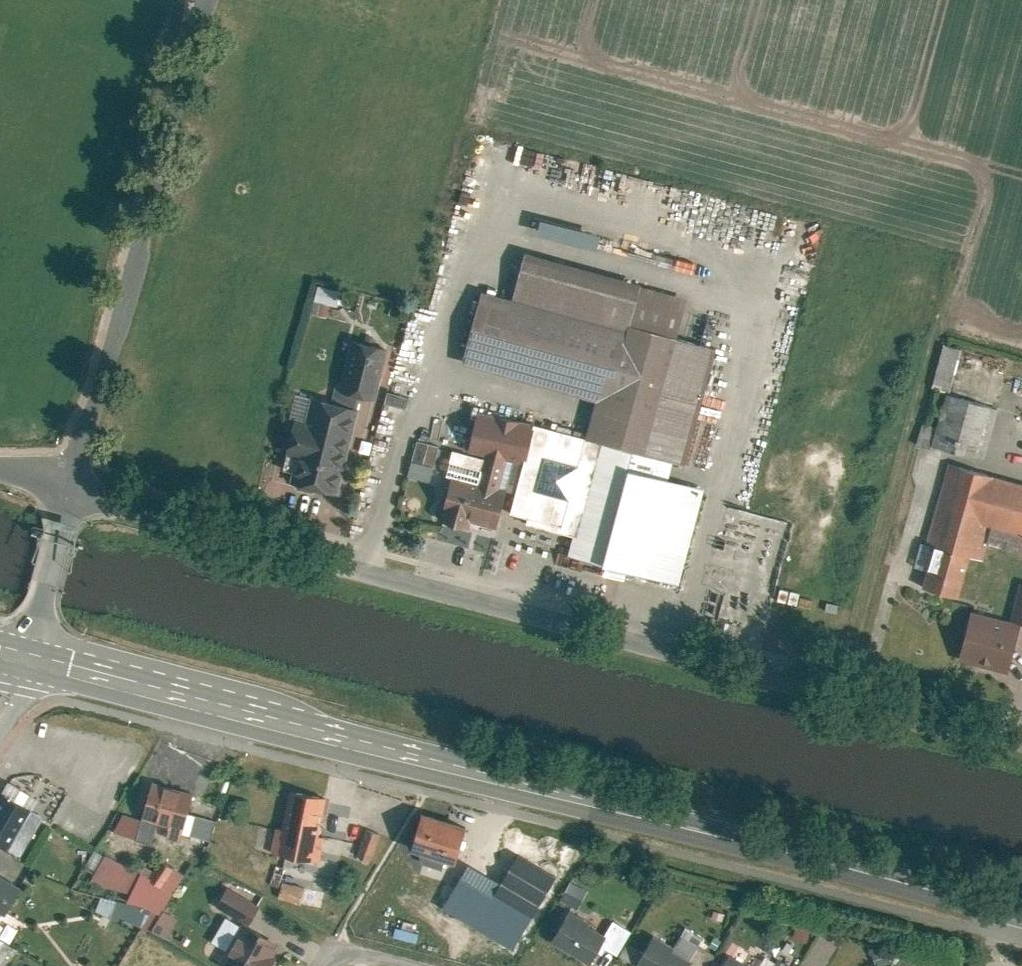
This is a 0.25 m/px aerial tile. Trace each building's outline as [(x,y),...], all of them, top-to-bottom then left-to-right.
[(531,230),(590,246),(594,232),(535,216),(531,230)] [(643,281),(527,249),(514,297),(630,329),(631,323),(642,285),(643,281)] [(677,336),(688,298),(642,285),(631,323),(677,336)] [(314,286),(313,301),(338,303),(339,288),(314,286)] [(514,297),(486,289),(466,360),(600,396),(590,434),(676,457),(683,459),(715,346),(677,336),(631,323),(630,329),(514,297)] [(389,348),(355,338),(342,385),(363,391),(376,395),(389,348)] [(952,389),(964,346),(947,342),(935,385),(952,389)] [(302,455),(295,480),(336,491),(363,391),(342,385),(326,381),(325,386),(321,385),(313,416),(316,417),(314,425),(297,421),(289,451),(302,455)] [(1000,406),(949,393),(935,445),(986,459),(1000,406)] [(477,403),(466,443),(492,450),(510,455),(526,460),(537,419),(477,403)] [(526,460),(512,509),(531,514),(529,520),(577,533),(571,553),(682,583),(708,487),(670,476),(676,457),(590,434),(537,419),(526,460)] [(441,445),(420,439),(411,471),(432,477),(441,445)] [(490,456),(455,447),(449,470),(484,480),(490,456)] [(484,480),(482,485),(501,490),(510,455),(492,450),(490,456),(484,480)] [(951,461),(930,539),(937,541),(925,583),(961,593),(971,553),(986,557),(991,539),(1021,548),(1021,480),(951,461)] [(454,478),(443,518),(470,525),(472,519),(495,525),(504,492),(501,490),(482,485),(454,478)] [(1013,617),(1021,620),(1021,585),(1013,617)] [(1021,622),(974,609),(961,657),(1008,670),(1021,622)] [(144,827),(186,837),(195,798),(154,788),(144,827)] [(281,852),(325,860),(336,796),(292,789),(281,852)] [(19,861),(48,818),(6,790),(0,799),(0,849),(19,861)] [(468,824),(425,811),(413,849),(457,862),(468,824)] [(370,860),(380,832),(370,828),(359,856),(370,860)] [(129,895),(161,913),(185,870),(152,853),(129,895)] [(501,881),(470,864),(443,910),(513,949),(555,877),(516,855),(501,881)] [(5,920),(25,889),(0,872),(0,916),(5,920)] [(570,877),(559,898),(575,907),(587,885),(570,877)] [(277,894),(298,902),(303,887),(282,879),(277,894)] [(213,904),(248,920),(258,901),(223,884),(213,904)] [(609,931),(571,910),(554,941),(591,962),(609,931)] [(283,943),(249,926),(229,965),(271,965),(283,943)] [(656,934),(639,964),(643,965),(686,965),(693,954),(656,934)] [(730,956),(725,965),(748,965),(730,956)]
